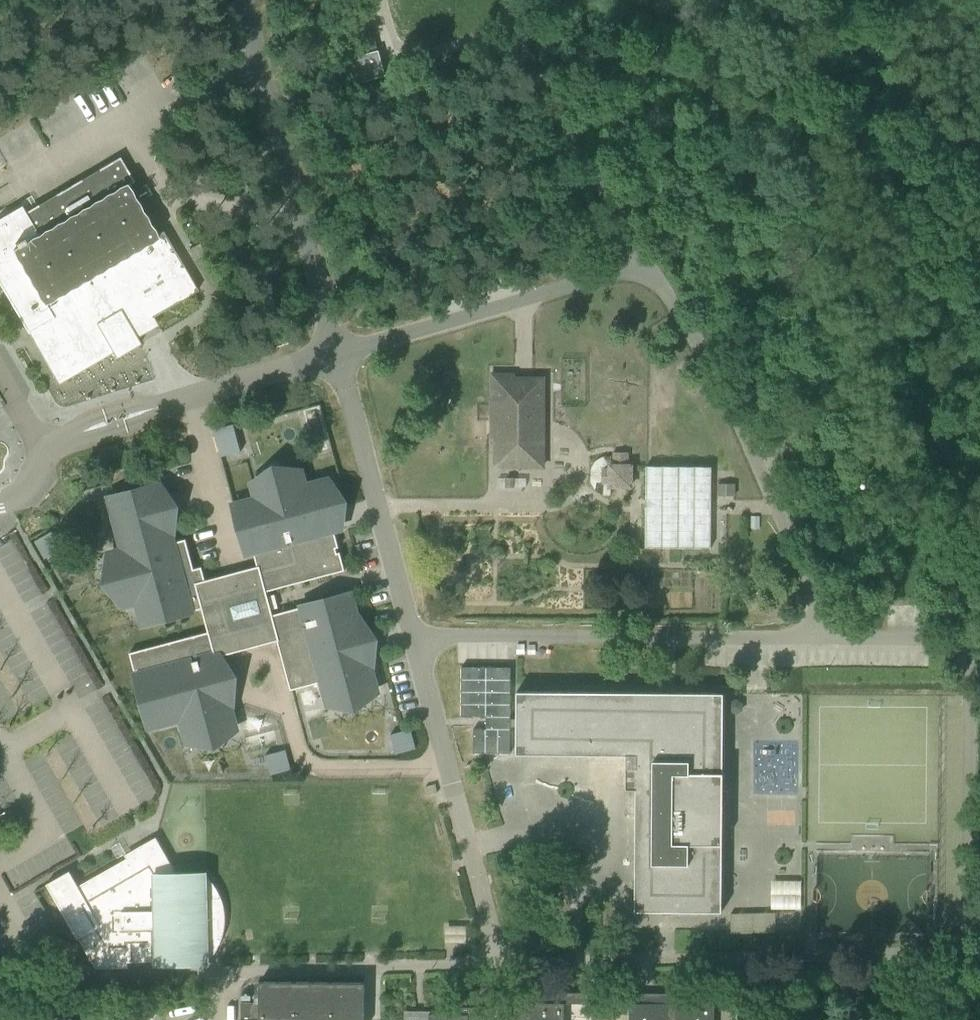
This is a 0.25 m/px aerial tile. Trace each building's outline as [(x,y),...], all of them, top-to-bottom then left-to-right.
[(177,302),(190,294),(184,285),(192,281),(162,230),(154,235),(125,186),(133,181),(131,177),(119,156),(25,211),(20,205),(0,216),(0,286),(27,333),(37,327),(66,377),(112,351),(115,357),(140,343),(127,322),(147,310),(151,317),(177,302)] [(496,434),(496,465),(543,465),(543,378),(531,378),(531,382),(515,382),(515,378),(496,378),(496,407),(514,407),(514,434),(496,434)] [(233,423),(213,429),(221,456),(241,451),(233,423)] [(795,428),(768,441),(775,458),(802,446),(795,428)] [(604,468),(604,482),(612,483),(612,486),(632,486),(632,465),(629,465),(629,453),(614,453),(614,465),(612,465),(612,468),(604,468)] [(646,465),(646,547),(711,547),(712,466),(646,465)] [(321,681),(326,698),(329,698),(351,697),(351,699),(354,698),(353,696),(373,686),(376,685),(366,648),(363,649),(360,635),(362,634),(351,593),(272,614),(271,609),(278,607),(274,594),(268,596),(266,591),(345,570),(340,551),(337,552),(335,547),(339,547),(334,530),(341,528),(328,478),(305,485),(303,476),(300,477),(278,477),(278,476),(275,476),(276,478),(256,489),(253,489),(256,498),(233,504),(242,536),(249,535),(257,566),(205,580),(201,566),(193,568),(185,538),(168,543),(157,501),(162,500),(158,484),(109,497),(122,549),(110,552),(117,577),(115,578),(115,580),(118,580),(125,605),(136,602),(142,624),(201,608),(208,631),(129,652),(134,671),(137,670),(139,675),(135,675),(149,727),(181,719),(185,736),(188,735),(210,735),(211,736),(213,736),(213,734),(232,723),(235,723),(225,686),(223,687),(219,673),(221,672),(217,656),(277,640),(290,690),(321,681)] [(506,484),(506,486),(514,486),(514,477),(506,477),(506,484)] [(52,530),(34,540),(45,558),(62,548),(52,530)] [(508,671),(460,672),(460,719),(480,719),(480,724),(462,724),(463,757),(508,757),(508,671)] [(517,691),(516,754),(636,755),(636,766),(626,766),(626,788),(636,789),(635,911),(723,912),(722,693),(517,691)] [(410,728),(390,734),(395,753),(415,748),(410,728)] [(285,749),(265,754),(271,774),(290,769),(285,749)] [(220,895),(208,895),(207,870),(174,870),(155,837),(125,854),(127,857),(78,885),(69,870),(46,883),(77,938),(78,937),(95,967),(127,967),(127,961),(154,960),(154,966),(209,964),(209,939),(220,939),(222,935),(223,930),(224,925),(224,915),(223,906),(222,902),(220,895)] [(770,878),(770,907),(801,908),(801,878),(770,878)] [(730,913),(730,933),(776,932),(775,911),(730,913)] [(364,983),(260,982),(260,1001),(253,1002),(253,982),(241,982),(241,1019),(363,1019),(364,983)] [(712,1003),(677,1003),(677,993),(667,993),(667,1003),(631,1002),(631,1019),(712,1019),(712,1003)] [(564,1002),(525,1001),(525,1011),(508,1011),(508,1007),(461,1007),(461,1013),(429,1013),(429,1017),(422,1017),(414,1017),(408,1017),(408,1019),(564,1019),(564,1002)]
